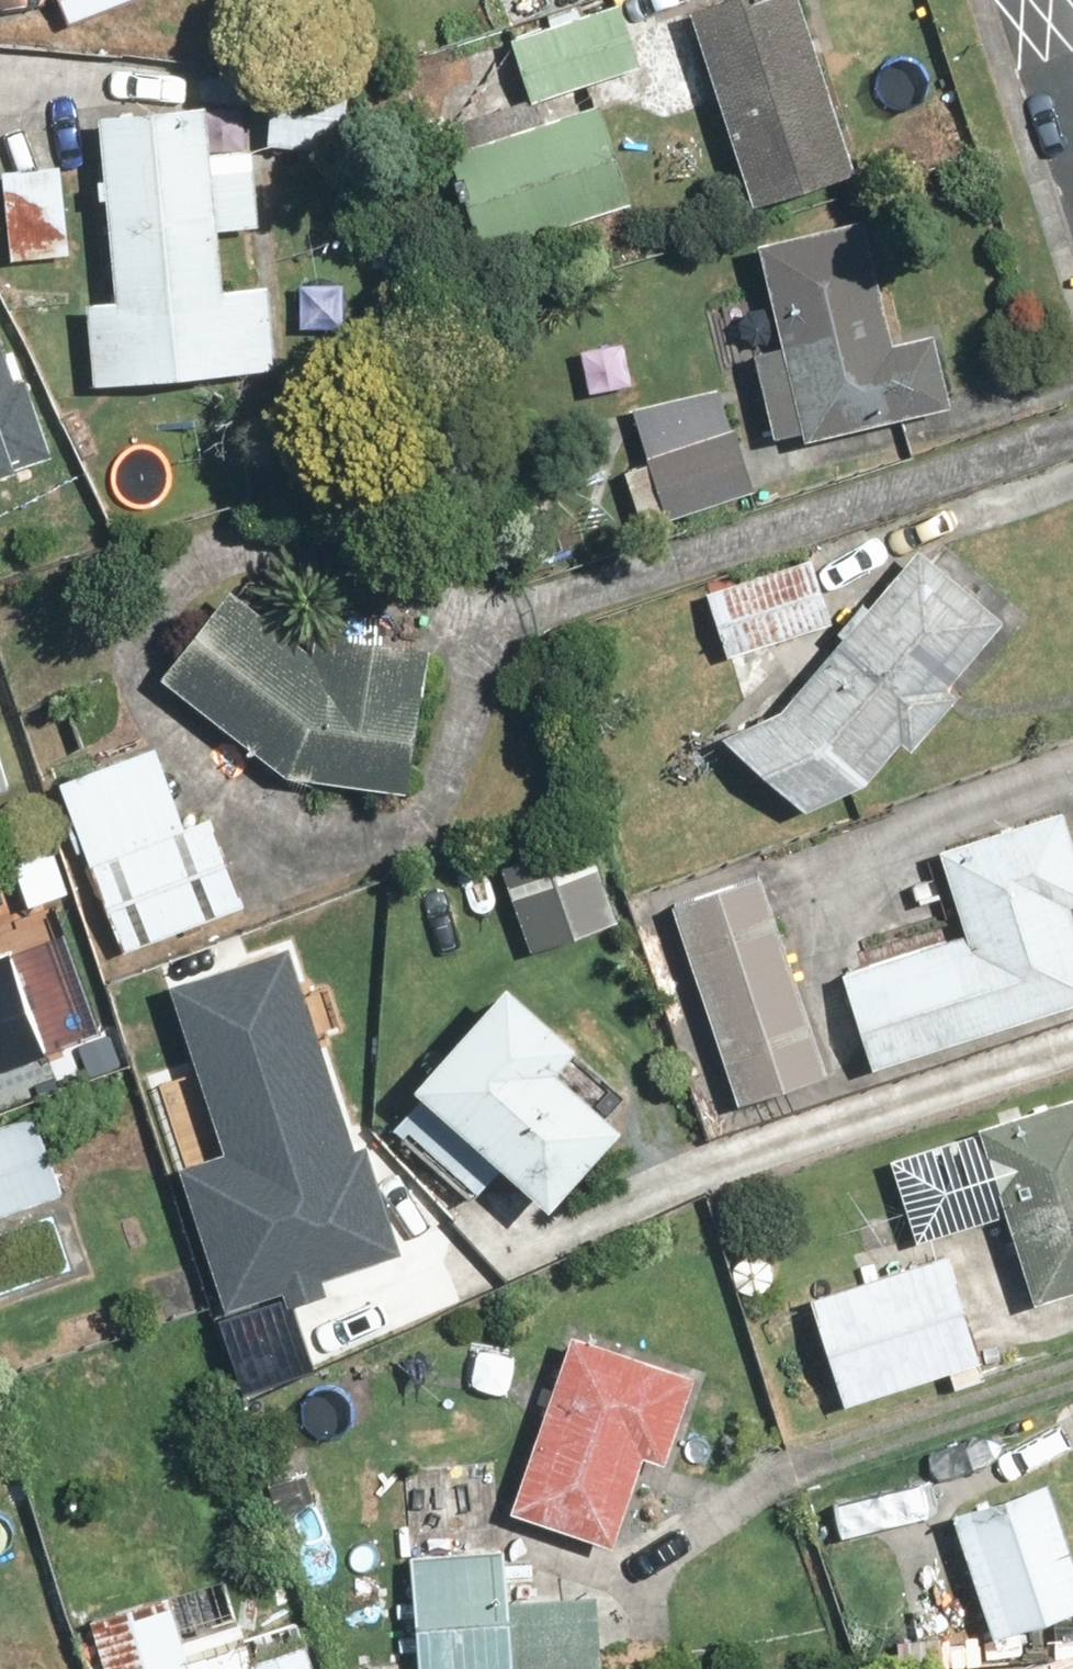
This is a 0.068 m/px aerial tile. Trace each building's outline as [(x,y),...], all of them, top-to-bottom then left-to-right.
[(80,27),(142,0),(68,0),(80,27)] [(704,8),(765,203),(874,170),(821,0),(731,0),(704,8)] [(631,2),(522,39),(543,101),(652,63),(631,2)] [(358,78),(284,76),(282,149),(356,152),(358,78)] [(495,252),(645,202),(610,99),(460,150),(495,252)] [(219,103),(114,113),(132,304),(96,307),(103,382),(287,365),(279,285),(237,289),(231,227),(273,223),(266,149),(224,153),(219,103)] [(80,163),(17,166),(21,260),(85,257),(80,163)] [(883,219),(777,243),(800,343),(764,351),(783,434),(819,426),(822,440),(971,406),(954,331),(910,341),(883,219)] [(54,457),(29,381),(11,387),(0,355),(0,474),(54,457)] [(627,466),(651,526),(784,473),(746,379),(650,417),(664,452),(627,466)] [(1018,619),(933,548),(802,704),(737,737),(814,810),(883,780),(917,740),(927,749),(974,694),(963,685),(1018,619)] [(829,561),(715,592),(733,657),(847,625),(829,561)] [(245,584),(173,676),(304,777),(425,793),(444,645),(329,631),(327,648),(245,584)] [(196,828),(171,753),(73,786),(128,950),(256,907),(226,818),(196,828)] [(854,973),(885,1069),(1072,1008),(1072,809),(953,848),(980,932),(854,973)] [(603,838),(505,870),(532,955),(630,924),(603,838)] [(779,873),(685,904),(752,1105),(845,1074),(779,873)] [(181,1147),(227,1292),(398,1238),(301,931),(174,971),(225,1133),(181,1147)] [(64,1051),(28,949),(0,959),(0,1073),(64,1051)] [(531,979),(440,1082),(578,1201),(647,1123),(584,1068),(606,1044),(531,979)] [(995,1127),(1050,1299),(1072,1292),(1072,1102),(995,1127)] [(0,1126),(0,1225),(96,1190),(65,1103),(0,1126)] [(964,1253),(822,1296),(856,1405),(997,1362),(964,1253)] [(709,1370),(584,1330),(526,1509),(631,1543),(659,1456),(679,1462),(709,1370)] [(966,1512),(1006,1638),(1072,1617),(1072,1509),(1064,1481),(966,1512)] [(423,1665),(370,1665),(370,1668),(613,1668),(612,1589),(519,1590),(519,1549),(423,1549),(423,1665)] [(102,1623),(116,1668),(326,1668),(313,1625),(203,1657),(186,1599),(102,1623)]
